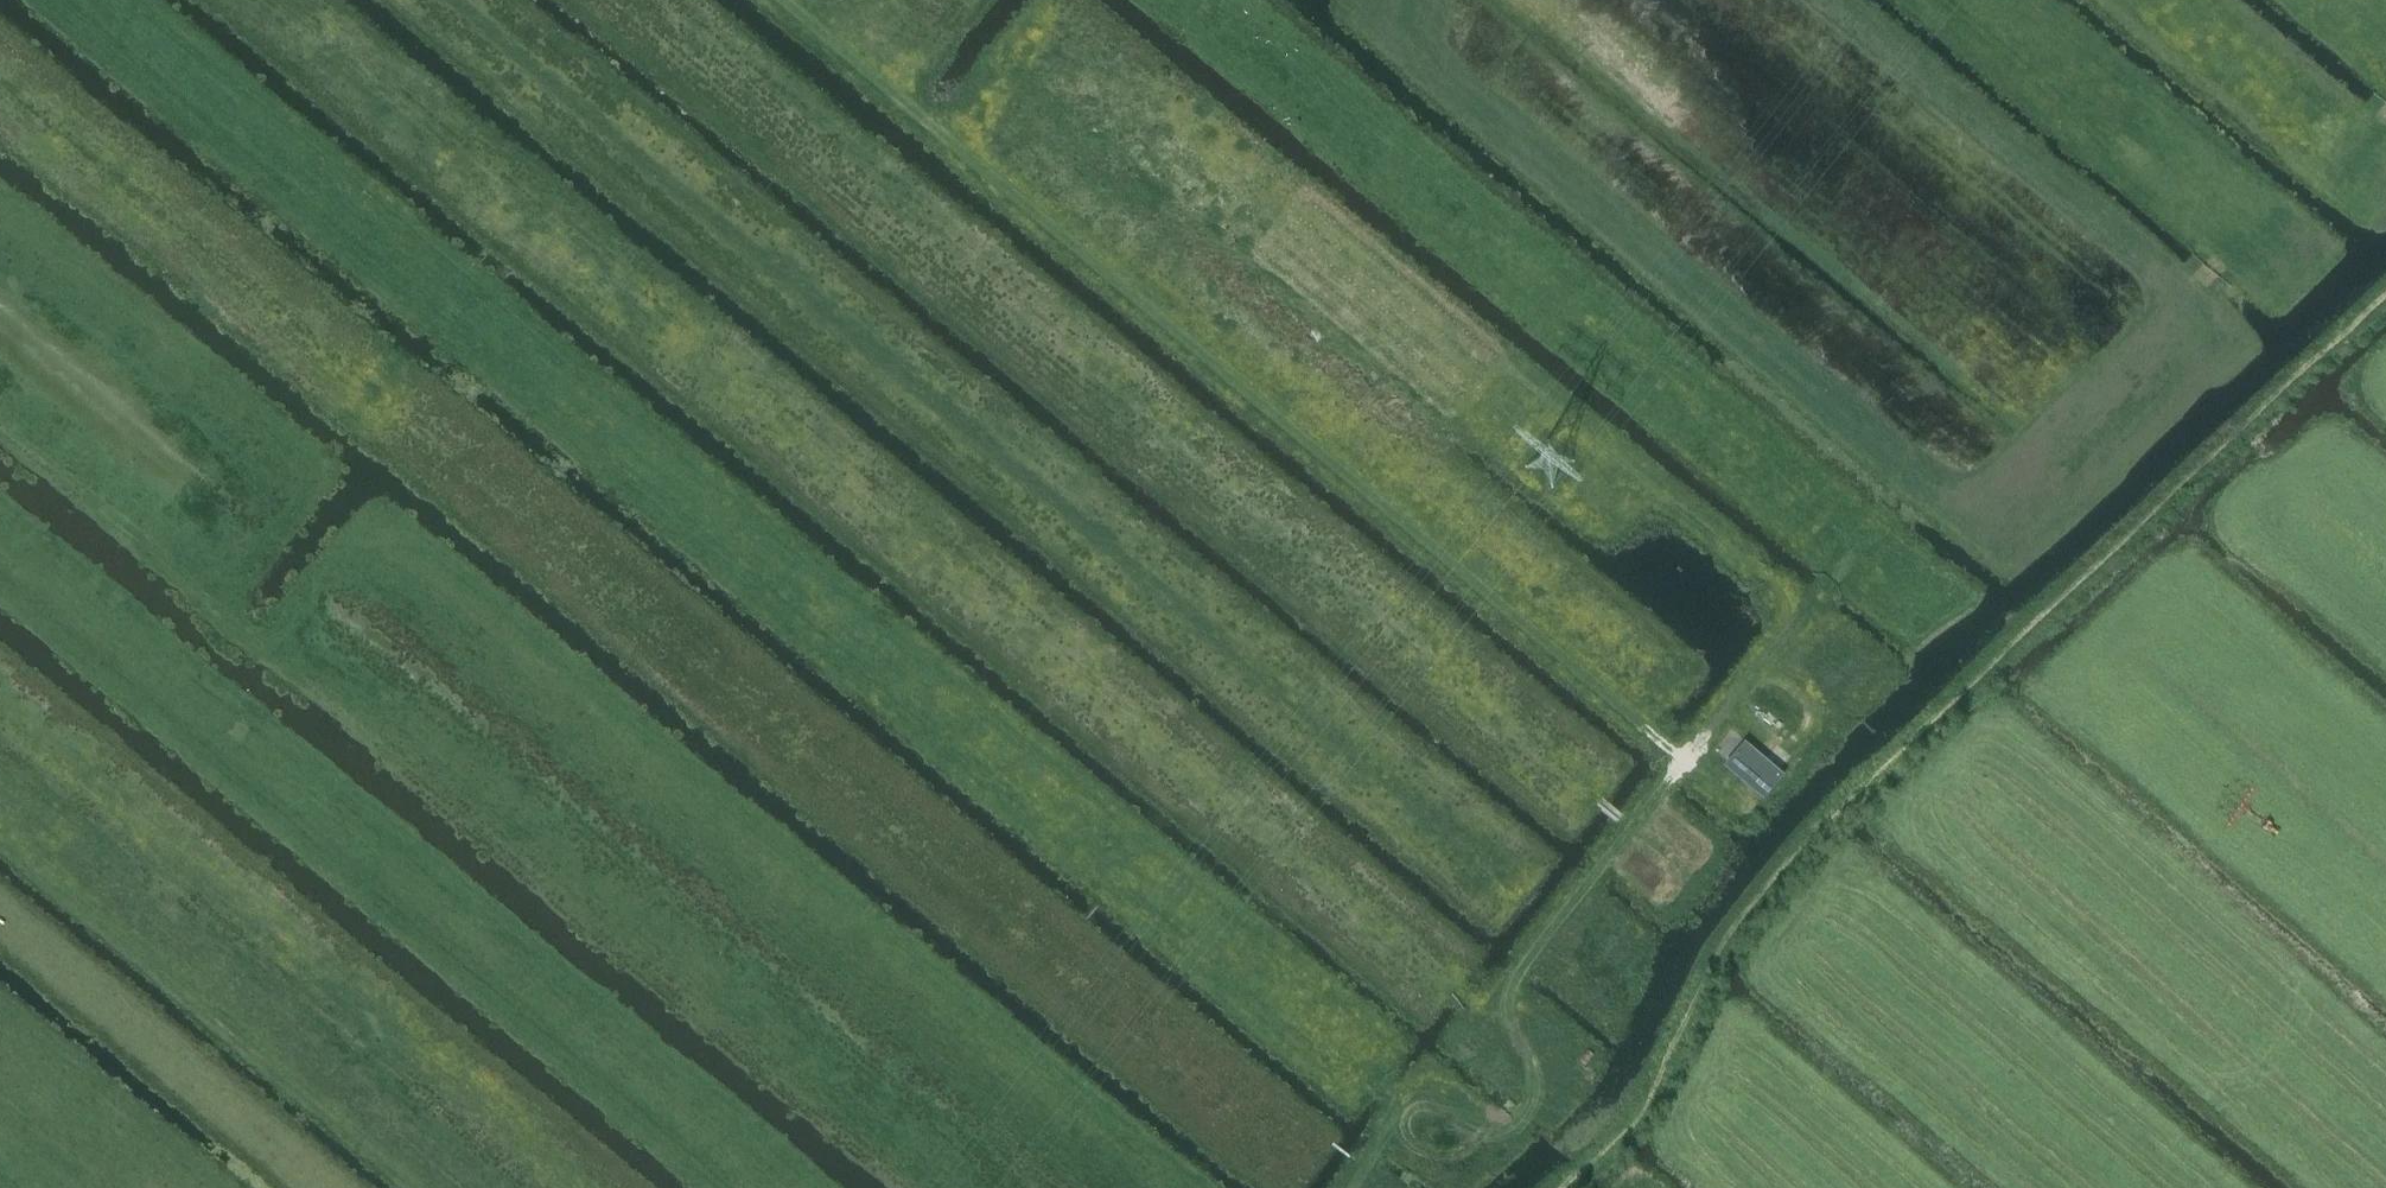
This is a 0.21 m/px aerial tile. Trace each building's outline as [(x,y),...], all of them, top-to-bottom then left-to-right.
[(1745,741),(1724,765),(1764,799),(1785,774),(1745,741)]
